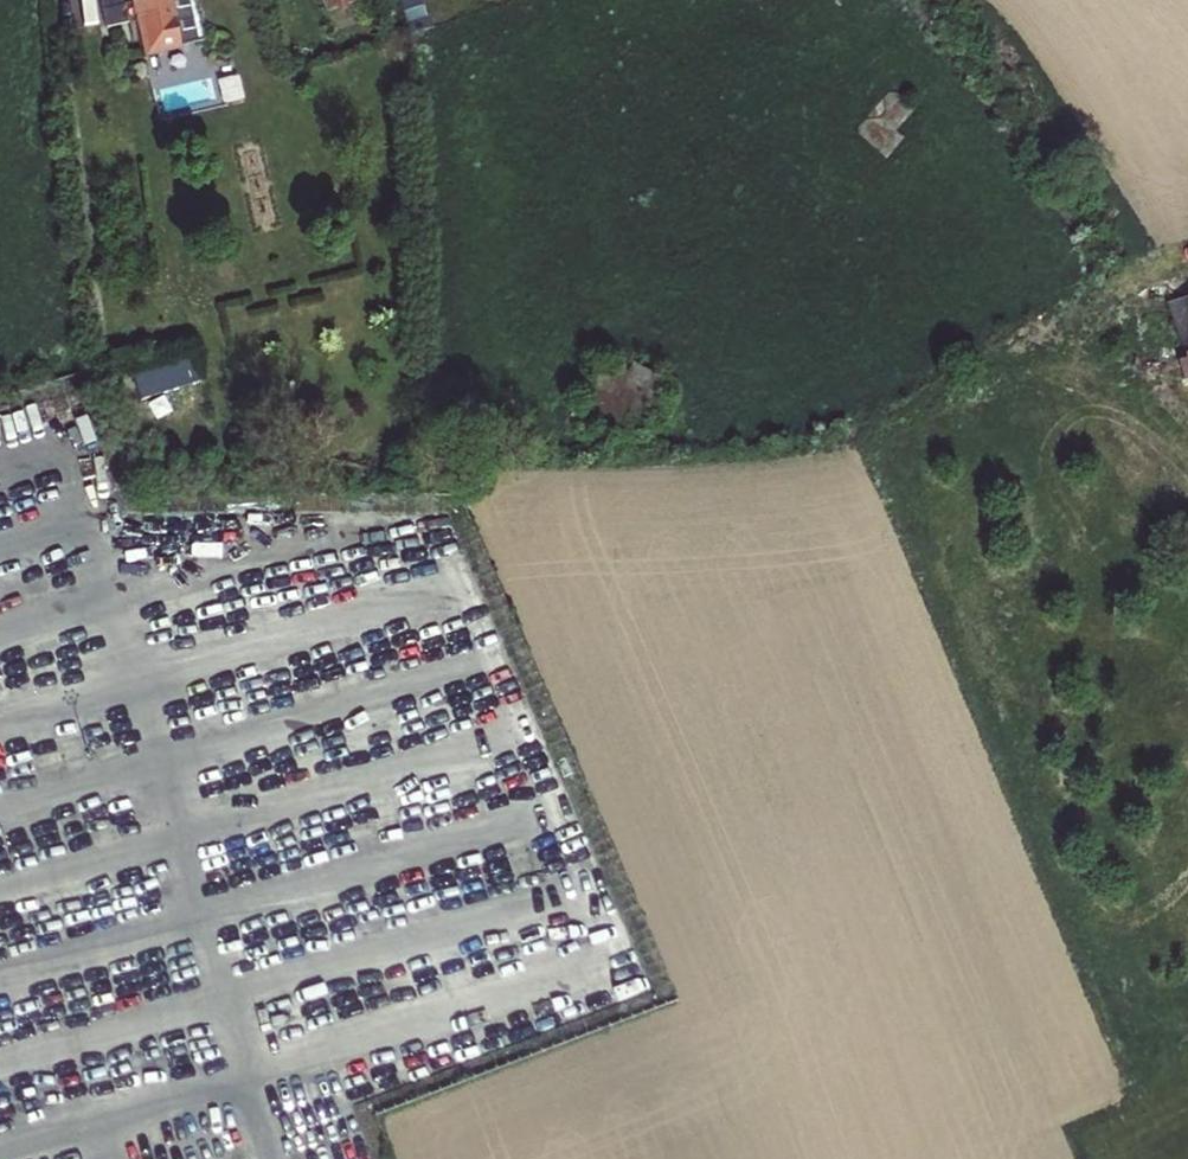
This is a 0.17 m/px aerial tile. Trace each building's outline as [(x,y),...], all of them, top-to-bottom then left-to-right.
[(149,55),(206,41),(199,10),(178,15),(175,0),(104,0),(108,26),(142,19),(149,55)] [(325,17),(363,3),(362,0),(319,0),(325,17)] [(916,109),(897,93),(889,93),(858,128),(859,135),(887,159),(905,137),(898,131),(916,109)] [(668,383),(633,364),(628,374),(616,367),(612,375),(597,367),(570,417),(617,442),(623,432),(636,440),(668,383)]
